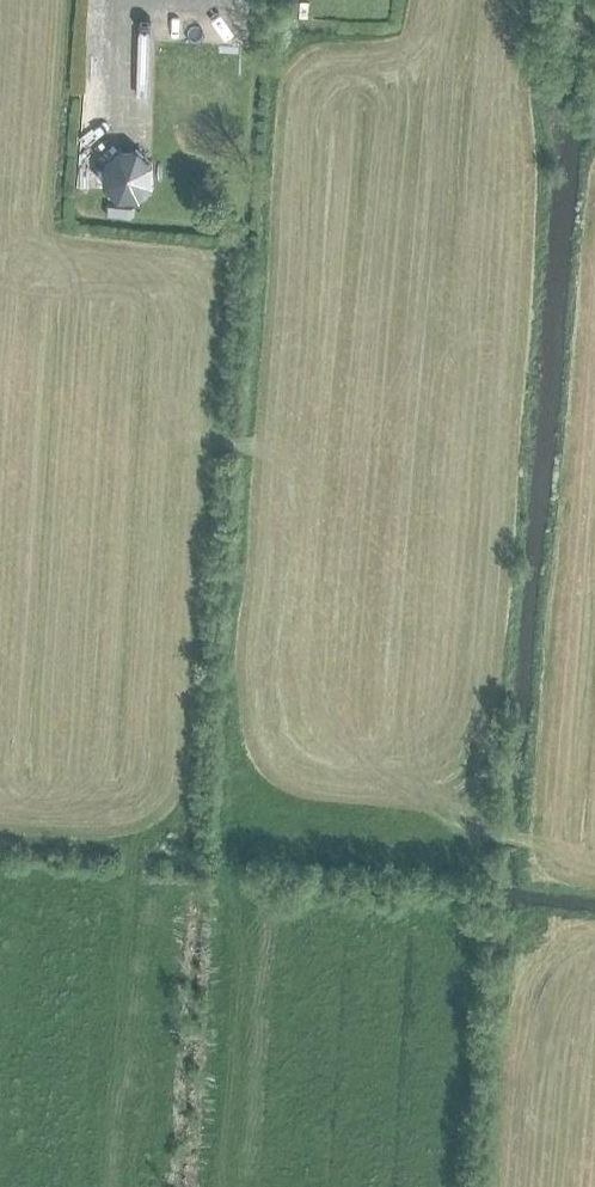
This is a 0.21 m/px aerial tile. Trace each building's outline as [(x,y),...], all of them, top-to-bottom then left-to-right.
[(297,18),(297,3),(288,2),(288,17),(297,18)] [(105,166),(106,184),(119,196),(137,196),(149,183),(148,165),(135,153),(117,153),(105,166)]
